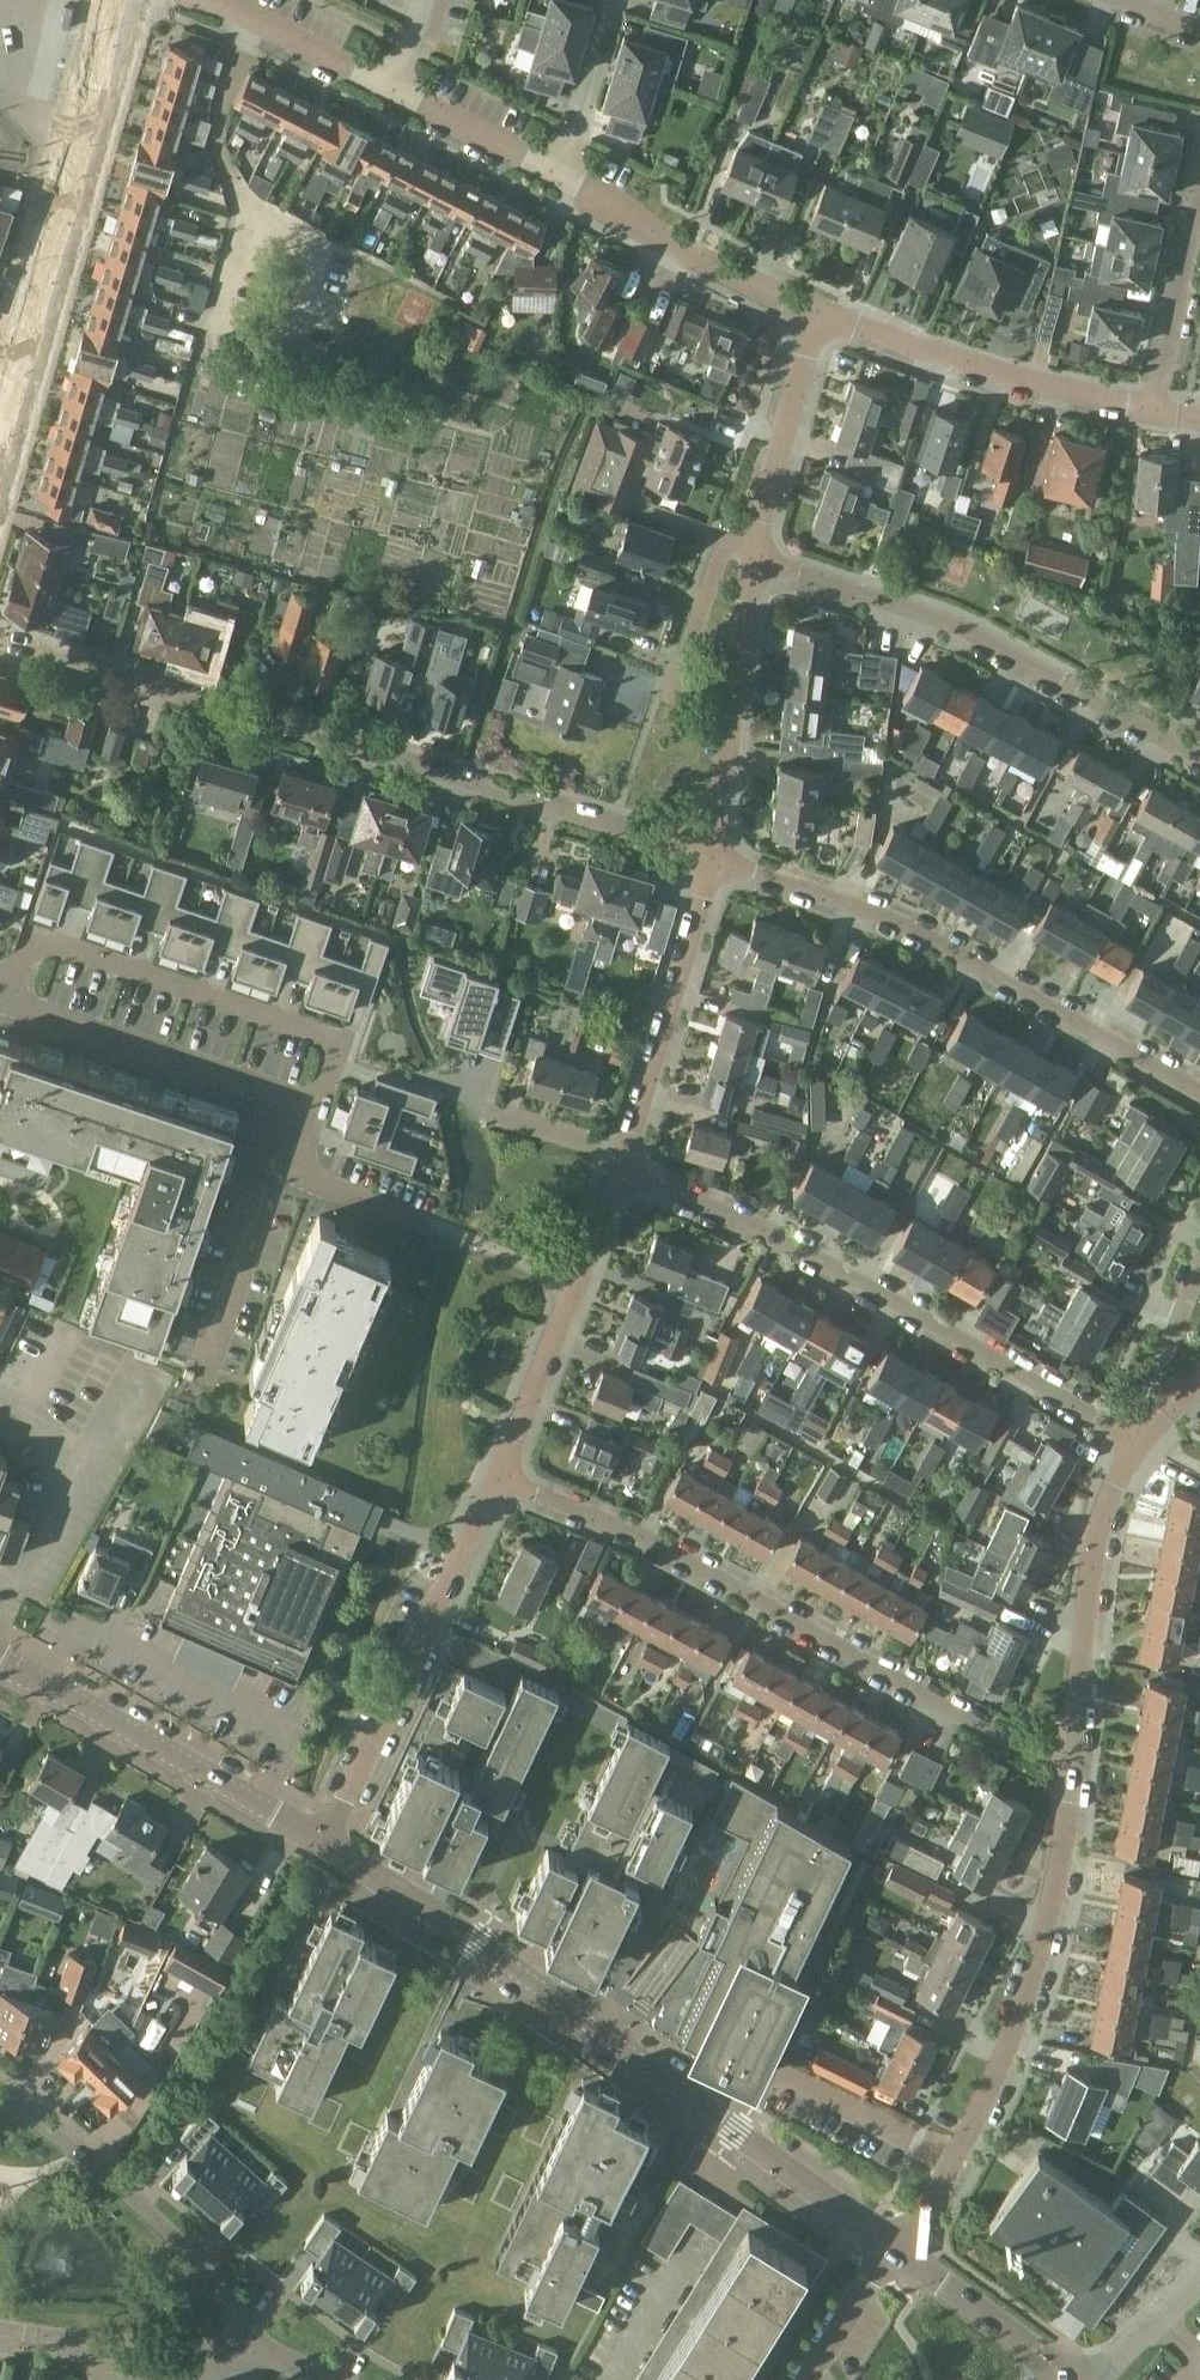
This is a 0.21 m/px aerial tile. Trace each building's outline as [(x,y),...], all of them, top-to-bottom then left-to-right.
[(582,41),(593,7),(571,0),(550,0),(545,15),(527,10),(523,23),(541,29),(541,28),(582,41)] [(691,0),(655,0),(650,15),(683,25),(691,0)] [(875,14),(881,0),(866,0),(862,9),(875,14)] [(931,0),(881,0),(875,14),(899,24),(904,11),(923,18),(931,0)] [(923,18),(945,27),(940,40),(960,48),(975,11),(963,6),(965,0),(931,0),(923,18)] [(1024,74),(1045,19),(1018,7),(1010,25),(985,15),(968,57),(996,68),(998,63),(1024,74)] [(49,106),(69,33),(12,17),(0,60),(0,92),(49,106)] [(1083,34),(1045,19),(1024,74),(1055,86),(1053,92),(1077,102),(1075,112),(1088,118),(1103,50),(1080,41),(1083,34)] [(643,43),(624,37),(614,71),(655,83),(665,49),(678,52),(683,34),(649,24),(643,43)] [(572,75),(582,41),(541,28),(541,29),(525,85),(557,94),(564,72),(572,75)] [(161,68),(195,78),(199,67),(218,73),(222,61),(202,55),(203,54),(169,44),(161,68)] [(215,84),(195,78),(161,68),(154,92),(188,102),(192,90),(211,96),(215,84)] [(638,139),(655,83),(614,71),(603,105),(612,107),(605,129),(638,139)] [(251,123),(270,83),(248,72),(233,102),(245,109),(241,118),(251,123)] [(924,92),(922,99),(938,106),(950,80),(933,73),(924,92)] [(750,123),(767,81),(754,75),(736,118),(750,123)] [(276,125),(291,94),(270,83),(251,123),(261,128),(265,119),(276,125)] [(184,117),(188,102),(154,92),(148,113),(182,123),(207,130),(210,121),(196,116),(194,121),(184,117)] [(827,93),(822,103),(838,109),(842,99),(827,93)] [(1124,153),(1172,164),(1179,132),(1169,130),(1174,112),(1129,102),(1130,96),(1112,93),(1109,107),(1119,109),(1115,130),(1129,133),(1124,153)] [(292,143),(311,104),(291,94),(276,125),(286,130),(282,138),(292,143)] [(1012,120),(968,102),(954,136),(998,153),(1012,120)] [(823,146),(838,109),(822,103),(807,140),(823,146)] [(318,146),(334,116),(311,104),(292,143),(302,148),(306,140),(318,146)] [(838,109),(823,146),(836,152),(852,115),(838,109)] [(175,147),(180,130),(191,133),(189,138),(203,142),(207,130),(182,123),(148,113),(141,137),(175,147)] [(336,166),(356,126),(334,114),(334,116),(318,146),(318,147),(330,153),(326,161),(336,166)] [(244,136),(251,123),(241,118),(239,117),(233,131),(244,136)] [(251,123),(244,136),(255,142),(262,128),(261,128),(251,123)] [(361,168),(377,138),(377,137),(356,126),(336,166),(346,171),(350,163),(361,168)] [(907,181),(922,144),(927,132),(912,126),(908,136),(903,133),(887,173),(907,181)] [(751,196),(773,144),(748,133),(737,146),(721,183),(751,196)] [(134,160),(168,170),(170,164),(175,147),(141,137),(134,160)] [(285,156),(292,143),(282,138),(281,137),(274,151),(285,156)] [(361,168),(350,189),(360,195),(366,183),(378,189),(383,179),(398,149),(377,138),(361,168)] [(292,143),(285,156),(297,162),(303,148),(302,148),(292,143)] [(773,144),(751,196),(779,207),(801,155),(773,144)] [(922,144),(907,181),(923,187),(938,150),(922,144)] [(399,197),(418,159),(398,149),(383,179),(394,184),(389,192),(399,197)] [(1017,160),(1022,172),(1042,165),(1038,152),(1017,160)] [(274,153),(264,173),(275,179),(285,158),(274,153)] [(1166,195),(1172,164),(1124,153),(1120,173),(1106,170),(1101,195),(1141,204),(1144,190),(1166,195)] [(423,199),(438,169),(418,159),(399,197),(409,202),(413,194),(423,199)] [(166,176),(168,170),(134,160),(127,184),(161,194),(166,176)] [(329,180),(336,166),(326,161),(325,161),(318,174),(329,180)] [(336,166),(329,180),(341,185),(347,172),(346,171),(336,166)] [(188,169),(186,175),(208,181),(210,176),(188,169)] [(445,210),(460,181),(438,169),(423,199),(435,205),(431,214),(441,219),(445,210)] [(838,232),(860,180),(845,173),(839,188),(825,183),(810,220),(838,232)] [(186,175),(185,181),(207,188),(208,181),(186,175)] [(860,180),(838,232),(867,244),(883,207),(866,200),(873,185),(860,180)] [(441,219),(434,232),(428,245),(439,250),(456,216),(467,222),(482,192),(460,181),(445,210),(441,219)] [(160,197),(161,194),(127,184),(126,186),(121,205),(155,215),(160,197)] [(1040,204),(1061,200),(1058,184),(1037,188),(1040,204)] [(352,210),(360,195),(350,189),(342,205),(352,210)] [(393,211),(399,197),(389,192),(388,192),(381,205),(393,211)] [(483,241),(502,202),(482,192),(467,222),(478,227),(473,236),(483,241)] [(1155,207),(1141,204),(1101,195),(1095,194),(1092,208),(1098,209),(1096,220),(1109,223),(1105,243),(1153,254),(1160,223),(1152,221),(1155,207)] [(399,197),(393,211),(404,216),(411,203),(409,202),(399,197)] [(509,243),(524,213),(502,202),(483,241),(493,246),(498,237),(509,243)] [(0,240),(11,208),(0,205),(0,240)] [(197,228),(155,215),(121,205),(114,229),(148,239),(152,226),(194,239),(197,228)] [(937,284),(954,244),(962,247),(977,211),(965,205),(953,232),(909,213),(888,263),(937,284)] [(313,211),(308,222),(317,226),(322,215),(313,211)] [(434,232),(441,219),(431,214),(430,213),(423,226),(434,232)] [(524,213),(509,243),(521,249),(530,254),(533,249),(545,224),(524,213)] [(1054,218),(1036,216),(1034,236),(1052,238),(1054,218)] [(114,229),(107,252),(141,262),(140,266),(152,270),(154,263),(142,259),(148,239),(114,229)] [(975,244),(953,291),(997,310),(1001,300),(1012,306),(1014,301),(1027,308),(1049,259),(986,231),(980,245),(975,244)] [(476,255),(483,241),(473,236),(472,236),(465,249),(476,255)] [(483,241),(476,255),(488,260),(494,247),(493,246),(483,241)] [(1146,285),(1153,254),(1105,243),(1100,263),(1087,260),(1083,277),(1081,286),(1121,294),(1124,281),(1146,285)] [(530,254),(521,249),(514,263),(516,263),(515,293),(555,295),(556,264),(533,264),(534,249),(533,249),(530,254)] [(107,252),(99,278),(133,288),(138,273),(150,277),(152,270),(140,266),(141,262),(107,252)] [(476,255),(473,262),(484,268),(488,260),(476,255)] [(603,260),(595,256),(585,275),(579,271),(571,286),(580,291),(576,300),(597,311),(585,335),(608,347),(627,309),(612,302),(617,293),(615,290),(624,271),(615,266),(610,262),(603,260)] [(158,272),(156,279),(167,282),(172,267),(160,264),(158,272)] [(172,267),(167,282),(179,286),(181,279),(184,271),(172,267)] [(1073,275),(1072,283),(1081,286),(1083,277),(1073,275)] [(130,300),(133,288),(99,278),(93,298),(127,308),(124,319),(166,332),(170,321),(147,314),(149,306),(130,300)] [(1121,294),(1081,286),(1072,283),(1069,283),(1066,297),(1078,300),(1076,311),(1090,314),(1085,335),(1133,345),(1140,313),(1118,308),(1121,294)] [(119,335),(124,319),(127,308),(93,298),(85,325),(85,326),(119,336),(119,335)] [(690,312),(693,304),(679,298),(666,331),(682,337),(685,328),(701,334),(694,351),(712,358),(707,373),(723,379),(727,381),(732,365),(735,366),(736,362),(742,348),(747,333),(707,318),(690,312)] [(171,303),(169,315),(196,320),(198,309),(171,303)] [(641,359),(660,322),(633,309),(630,315),(617,344),(615,348),(624,352),(641,359)] [(626,313),(611,341),(617,344),(630,315),(626,313)] [(467,321),(458,341),(476,350),(486,330),(467,321)] [(114,353),(119,336),(85,326),(78,349),(112,359),(109,373),(125,377),(126,373),(150,380),(153,371),(129,364),(130,358),(114,353)] [(158,334),(155,345),(168,349),(172,338),(158,334)] [(106,382),(109,373),(112,359),(78,349),(71,372),(106,382)] [(616,349),(611,361),(619,364),(624,352),(616,349)] [(105,385),(106,382),(71,372),(65,393),(100,403),(95,419),(114,424),(115,419),(138,425),(141,415),(118,408),(120,400),(102,395),(105,385)] [(601,417),(615,422),(631,380),(617,375),(601,417)] [(845,411),(875,422),(885,393),(855,383),(854,383),(850,382),(845,399),(849,400),(845,411)] [(92,430),(95,419),(100,403),(65,393),(57,420),(92,430)] [(912,435),(923,406),(908,401),(898,430),(912,435)] [(960,446),(969,420),(933,408),(924,434),(917,455),(934,461),(942,439),(960,446)] [(835,440),(849,445),(866,451),(875,422),(845,411),(835,440)] [(655,437),(614,422),(602,418),(597,416),(570,490),(628,511),(645,463),(651,465),(656,452),(661,439),(655,437)] [(92,430),(57,420),(51,441),(85,451),(84,454),(124,466),(125,462),(104,456),(106,448),(88,442),(92,430)] [(154,423),(148,442),(163,446),(168,428),(154,423)] [(656,452),(696,468),(707,439),(667,424),(661,439),(656,452)] [(1010,503),(1020,473),(1013,471),(1023,437),(993,428),(982,466),(999,471),(991,497),(1010,503)] [(1088,499),(1101,446),(1054,435),(1041,488),(1088,499)] [(51,441),(44,466),(77,477),(80,466),(99,472),(100,467),(121,473),(124,466),(84,454),(85,451),(51,441)] [(685,495),(696,468),(656,452),(651,465),(646,480),(685,495)] [(874,454),(870,467),(899,477),(903,464),(874,454)] [(1186,530),(1190,480),(1176,479),(1178,457),(1140,454),(1136,502),(1165,504),(1163,528),(1186,530)] [(44,466),(32,506),(69,516),(79,520),(83,508),(72,505),(80,478),(77,477),(44,466)] [(899,477),(870,467),(866,480),(896,489),(896,488),(899,477)] [(826,470),(821,485),(826,487),(821,499),(852,509),(871,515),(875,501),(856,495),(861,480),(842,474),(831,470),(831,472),(826,470)] [(192,471),(190,480),(201,482),(203,474),(192,471)] [(119,479),(116,489),(129,493),(132,484),(119,479)] [(1186,530),(1199,531),(1199,481),(1190,480),(1186,530)] [(896,489),(895,491),(886,518),(901,523),(911,493),(896,488),(896,489)] [(842,539),(852,509),(821,499),(812,528),(842,539)] [(115,533),(121,514),(91,506),(85,525),(115,533)] [(968,547),(978,516),(950,507),(940,537),(968,547)] [(659,570),(671,534),(629,520),(618,516),(613,530),(624,534),(616,556),(659,570)] [(889,552),(897,526),(885,522),(878,549),(889,552)] [(16,565),(58,576),(65,553),(86,559),(89,549),(122,559),(127,542),(77,527),(70,548),(67,547),(68,543),(26,531),(16,565)] [(542,553),(561,560),(560,563),(581,571),(578,580),(593,585),(596,576),(611,581),(617,563),(566,545),(547,539),(542,553)] [(1080,583),(1087,558),(1031,543),(1025,568),(1080,583)] [(172,657),(186,613),(168,608),(174,589),(162,586),(168,564),(162,562),(165,549),(145,544),(139,563),(146,565),(136,599),(148,602),(134,646),(172,657)] [(1174,551),(1172,582),(1196,583),(1198,552),(1174,551)] [(52,598),(58,576),(16,565),(3,608),(45,621),(56,624),(53,635),(81,643),(91,610),(52,598)] [(1153,578),(1152,594),(1169,595),(1170,579),(1153,578)] [(647,603),(593,585),(585,605),(584,608),(577,606),(573,620),(549,612),(545,627),(594,643),(602,619),(638,631),(647,603)] [(332,685),(344,643),(311,632),(306,631),(316,596),(294,590),(278,649),(304,656),(299,675),(332,685)] [(201,618),(186,613),(172,657),(207,668),(219,628),(229,631),(236,605),(216,599),(212,612),(204,610),(201,618)] [(813,617),(811,627),(825,629),(826,619),(813,617)] [(420,690),(439,625),(415,618),(402,661),(375,653),(363,695),(400,706),(405,685),(420,690)] [(439,625),(424,679),(436,682),(438,678),(453,683),(459,662),(462,655),(448,651),(454,630),(439,625)] [(793,625),(789,659),(826,664),(859,668),(857,684),(872,686),(876,653),(862,651),(862,652),(829,648),(831,630),(825,629),(811,627),(793,625)] [(550,661),(556,644),(526,634),(520,651),(541,658),(550,661)] [(520,651),(513,671),(534,679),(541,658),(520,651)] [(876,652),(876,653),(872,686),(891,688),(895,655),(876,652)] [(821,697),(826,664),(789,659),(785,692),(821,697)] [(593,734),(600,713),(593,710),(602,678),(559,663),(545,704),(549,705),(543,722),(582,736),(584,732),(593,734)] [(930,713),(947,680),(921,666),(903,699),(930,713)] [(1190,691),(1199,696),(1199,669),(1190,691)] [(51,684),(29,678),(0,670),(0,711),(17,717),(24,694),(46,700),(51,684)] [(458,724),(468,687),(453,683),(438,678),(426,714),(458,724)] [(956,727),(973,693),(947,680),(930,713),(956,727)] [(832,698),(821,697),(785,692),(777,749),(859,759),(862,734),(827,730),(832,698)] [(984,741),(1000,708),(973,693),(956,727),(984,741)] [(472,700),(468,713),(474,715),(477,702),(472,700)] [(984,741),(978,753),(983,756),(988,758),(993,746),(1010,755),(1027,721),(1000,708),(984,741)] [(96,718),(76,712),(69,737),(89,743),(96,718)] [(1027,721),(1010,755),(1040,771),(1056,737),(1027,721)] [(923,742),(930,729),(918,723),(912,735),(923,742)] [(17,734),(0,729),(0,780),(3,781),(14,746),(84,766),(87,753),(89,745),(20,725),(17,734)] [(116,757),(124,730),(109,726),(102,752),(116,757)] [(901,745),(902,727),(892,726),(891,744),(901,745)] [(905,749),(917,755),(923,742),(912,735),(905,749)] [(152,742),(137,738),(130,761),(145,765),(152,742)] [(1089,790),(1104,763),(1079,749),(1064,776),(1077,783),(1070,795),(1073,797),(1064,815),(1068,817),(1059,834),(1043,825),(1039,833),(1060,845),(1073,819),(1089,790)] [(976,771),(983,756),(971,750),(965,764),(976,771)] [(830,773),(880,779),(882,763),(812,754),(810,770),(780,766),(776,798),(818,804),(821,784),(829,785),(830,773)] [(192,791),(242,806),(239,815),(236,815),(231,817),(228,826),(231,831),(235,832),(227,861),(241,865),(262,790),(251,787),(255,771),(202,755),(192,791)] [(1089,790),(1073,819),(1083,824),(1091,808),(1093,808),(1100,796),(1111,802),(1115,804),(1121,791),(1129,776),(1104,763),(1089,790)] [(956,781),(968,787),(975,773),(963,767),(956,781)] [(1006,789),(1014,773),(1004,768),(996,784),(1006,789)] [(316,826),(320,828),(322,821),(323,821),(333,784),(283,769),(272,805),(304,815),(297,840),(311,844),(316,826)] [(871,779),(866,810),(876,811),(880,780),(871,779)] [(8,780),(3,796),(4,796),(54,809),(59,794),(8,780)] [(1151,788),(1130,825),(1146,834),(1135,854),(1145,859),(1152,846),(1154,843),(1161,829),(1176,802),(1151,788)] [(377,873),(385,846),(398,802),(383,797),(368,793),(364,792),(359,811),(351,836),(369,841),(361,869),(377,873)] [(931,810),(942,816),(950,803),(938,796),(931,810)] [(776,798),(772,831),(792,834),(791,842),(830,847),(832,825),(825,824),(825,822),(816,821),(818,804),(776,798)] [(430,811),(428,811),(408,805),(398,802),(385,846),(377,873),(391,877),(399,850),(417,856),(430,811)] [(1152,846),(1167,855),(1159,869),(1156,875),(1166,881),(1170,874),(1199,819),(1199,815),(1176,802),(1161,829),(1154,843),(1152,846)] [(4,867),(13,839),(42,849),(49,827),(55,828),(59,816),(54,814),(25,806),(19,824),(0,821),(0,866),(4,867)] [(869,842),(873,812),(857,810),(853,840),(869,842)] [(934,831),(942,816),(931,810),(923,824),(934,831)] [(1106,812),(1083,858),(1095,865),(1119,819),(1106,812)] [(1170,874),(1183,881),(1192,864),(1189,863),(1197,848),(1199,850),(1199,819),(1170,874)] [(462,822),(453,848),(438,843),(426,882),(457,892),(462,878),(494,887),(503,857),(491,854),(497,832),(494,832),(477,826),(462,822)] [(984,838),(995,845),(1004,830),(992,824),(984,838)] [(325,863),(334,834),(335,832),(320,828),(316,826),(311,844),(300,880),(318,886),(325,863)] [(903,873),(920,844),(892,828),(875,857),(903,873)] [(325,863),(321,876),(337,881),(350,839),(335,834),(334,834),(325,863)] [(986,860),(995,845),(984,838),(975,854),(986,860)] [(49,862),(35,905),(58,914),(63,900),(77,905),(98,846),(82,841),(72,870),(49,862)] [(930,888),(946,858),(920,844),(903,873),(930,888)] [(98,846),(77,905),(90,909),(86,923),(108,930),(124,888),(104,881),(114,851),(98,846)] [(1124,861),(1116,876),(1131,884),(1145,859),(1135,854),(1126,862),(1124,861)] [(955,903),(972,873),(946,858),(930,888),(955,903)] [(599,937),(607,911),(619,870),(604,865),(591,861),(587,860),(582,880),(561,874),(555,896),(575,902),(593,907),(590,915),(585,933),(586,933),(580,951),(594,955),(599,937)] [(124,888),(108,930),(131,938),(136,925),(149,929),(171,868),(155,863),(144,895),(124,888)] [(999,888),(983,918),(1008,933),(1025,903),(1043,871),(1031,864),(1013,896),(999,888)] [(171,868),(149,929),(163,934),(158,947),(181,955),(196,912),(176,905),(187,874),(171,868)] [(596,947),(594,956),(609,960),(619,927),(635,931),(638,921),(651,879),(647,878),(634,874),(620,870),(607,911),(599,937),(596,947)] [(1068,870),(1060,884),(1071,890),(1079,876),(1068,870)] [(983,918),(999,888),(972,873),(955,903),(983,918)] [(1052,899),(1060,884),(1047,877),(1039,892),(1052,899)] [(10,911),(19,886),(0,880),(0,907),(10,911)] [(518,882),(509,913),(540,921),(548,890),(518,882)] [(1122,882),(1114,897),(1126,903),(1134,888),(1122,882)] [(196,912),(181,955),(204,963),(208,949),(222,954),(243,893),(228,888),(217,919),(196,912)] [(412,928),(422,895),(402,888),(392,922),(412,928)] [(500,890),(497,903),(509,907),(512,894),(500,890)] [(243,893),(222,954),(235,958),(231,972),(253,980),(269,937),(249,930),(259,898),(243,893)] [(1118,919),(1126,903),(1114,897),(1106,912),(1118,919)] [(661,901),(657,915),(670,920),(675,906),(661,901)] [(1061,946),(1077,916),(1050,901),(1033,930),(1061,946)] [(269,937),(253,980),(276,987),(281,974),(294,978),(316,917),(300,912),(289,944),(269,937)] [(1086,961),(1102,931),(1077,916),(1061,946),(1086,961)] [(316,917),(294,978),(308,983),(303,997),(326,1004),(341,962),(321,955),(332,923),(316,917)] [(778,966),(790,931),(755,920),(749,937),(731,931),(721,961),(738,967),(743,954),(759,960),(749,992),(734,987),(730,1000),(761,1011),(776,966),(778,966)] [(654,931),(650,945),(662,949),(666,938),(667,935),(654,931)] [(790,931),(778,966),(812,978),(824,943),(790,931)] [(1102,931),(1086,961),(1114,976),(1130,946),(1102,931)] [(1181,949),(1193,956),(1199,941),(1189,935),(1181,949)] [(341,962),(326,1004),(349,1012),(353,998),(368,1003),(388,942),(373,937),(362,968),(341,962)] [(1184,972),(1193,956),(1181,949),(1172,965),(1184,972)] [(871,999),(886,969),(858,955),(842,985),(871,999)] [(434,958),(424,986),(437,990),(437,992),(446,995),(446,993),(457,997),(444,1035),(501,1053),(520,995),(496,987),(498,979),(434,958)] [(913,983),(886,969),(871,999),(898,1013),(913,983)] [(1153,1014),(1169,985),(1142,970),(1125,999),(1153,1014)] [(913,983),(898,1013),(925,1027),(940,997),(913,983)] [(1180,1030),(1196,1000),(1169,985),(1153,1014),(1180,1030)] [(811,1025),(822,991),(807,986),(797,1020),(811,1025)] [(1196,1000),(1180,1030),(1199,1041),(1199,1002),(1196,1000)] [(839,1022),(846,1007),(835,1002),(827,1017),(839,1022)] [(974,1060),(992,1027),(965,1012),(947,1045),(974,1060)] [(718,1042),(747,1050),(759,1054),(768,1026),(726,1013),(718,1042)] [(783,1023),(778,1037),(795,1042),(789,1062),(801,1066),(806,1046),(804,1045),(809,1031),(783,1023)] [(876,1042),(888,1047),(896,1032),(885,1026),(876,1042)] [(999,1074),(1017,1042),(992,1027),(974,1060),(999,1074)] [(139,1170),(88,1320),(158,1344),(159,1342),(218,1165),(232,1124),(234,1117),(0,1037),(0,1123),(139,1170)] [(557,1095),(566,1062),(540,1055),(544,1042),(528,1038),(523,1056),(534,1059),(526,1086),(557,1095)] [(921,1068),(932,1047),(917,1040),(906,1060),(921,1068)] [(718,1042),(710,1069),(739,1077),(775,1088),(792,1093),(795,1083),(759,1072),(764,1055),(759,1054),(747,1050),(718,1042)] [(880,1063),(888,1047),(876,1042),(869,1057),(880,1063)] [(1026,1090),(1044,1057),(1017,1042),(999,1074),(1026,1090)] [(619,1062),(623,1051),(612,1048),(609,1059),(619,1062)] [(1044,1057),(1026,1090),(1054,1105),(1072,1072),(1044,1057)] [(566,1062),(557,1095),(587,1104),(596,1071),(566,1062)] [(710,1069),(701,1097),(730,1105),(736,1107),(740,1092),(750,1095),(751,1093),(772,1099),(775,1088),(739,1077),(710,1069)] [(962,1095),(970,1080),(959,1074),(951,1088),(962,1095)] [(354,1089),(348,1109),(395,1125),(401,1105),(430,1115),(436,1098),(376,1078),(370,1094),(354,1089)] [(1086,1079),(1069,1108),(1092,1121),(1109,1092),(1086,1079)] [(615,1098),(619,1082),(611,1080),(606,1095),(615,1098)] [(848,1087),(842,1097),(860,1107),(851,1123),(860,1128),(844,1156),(850,1159),(866,1132),(862,1129),(872,1112),(862,1106),(867,1097),(848,1087)] [(944,1102),(955,1108),(962,1095),(951,1088),(944,1102)] [(1131,1115),(1119,1135),(1169,1165),(1183,1141),(1171,1134),(1174,1129),(1128,1102),(1123,1111),(1131,1115)] [(1016,1124),(1023,1110),(1011,1104),(1004,1117),(1016,1124)] [(348,1109),(341,1129),(357,1134),(351,1151),(412,1171),(417,1154),(388,1144),(395,1125),(348,1109)] [(771,1112),(766,1128),(779,1132),(803,1139),(808,1123),(771,1112)] [(998,1130),(1009,1137),(1016,1124),(1004,1117),(998,1130)] [(775,1145),(779,1132),(766,1128),(739,1120),(735,1134),(747,1137),(775,1145)] [(693,1123),(685,1151),(720,1161),(725,1147),(743,1153),(747,1137),(735,1134),(729,1132),(729,1133),(693,1123)] [(904,1124),(885,1158),(897,1164),(915,1130),(904,1124)] [(856,1162),(871,1135),(866,1132),(850,1159),(856,1162)] [(1155,1189),(1169,1165),(1119,1135),(1103,1163),(1072,1146),(1070,1148),(1053,1138),(1046,1149),(1067,1161),(1110,1186),(1116,1189),(1126,1172),(1127,1172),(1123,1179),(1140,1188),(1143,1183),(1155,1189)] [(800,1157),(804,1141),(791,1137),(786,1153),(800,1157)] [(1038,1149),(1023,1140),(1005,1174),(1020,1182),(1038,1149)] [(1047,1197),(1067,1161),(1046,1149),(1026,1185),(1047,1197)] [(875,1175),(884,1160),(876,1155),(867,1170),(875,1175)] [(881,1178),(890,1163),(884,1160),(875,1175),(881,1178)] [(821,1209),(839,1177),(812,1162),(793,1194),(821,1209)] [(865,1192),(847,1224),(874,1240),(892,1207),(878,1199),(887,1183),(874,1176),(865,1192)] [(847,1224),(865,1192),(839,1177),(821,1209),(847,1224)] [(949,1213),(964,1187),(958,1183),(943,1209),(949,1213)] [(955,1216),(970,1190),(964,1187),(949,1213),(955,1216)] [(1085,1205),(1079,1216),(1136,1248),(1150,1223),(1111,1200),(1103,1214),(1086,1204),(1085,1205)] [(920,1201),(892,1250),(919,1265),(937,1233),(946,1216),(920,1201)] [(1078,1202),(1072,1212),(1079,1216),(1085,1205),(1078,1202)] [(977,1213),(968,1228),(980,1235),(989,1220),(977,1213)] [(319,1215),(311,1234),(301,1256),(249,1376),(259,1381),(245,1416),(309,1443),(388,1261),(328,1235),(333,1221),(319,1215)] [(1079,1216),(1074,1225),(1084,1230),(1075,1246),(1122,1273),(1123,1270),(1124,1271),(1131,1259),(1130,1259),(1136,1248),(1079,1216)] [(1033,1218),(1025,1231),(1053,1248),(1061,1234),(1033,1218)] [(27,1288),(43,1250),(1,1232),(0,1234),(0,1277),(27,1288)] [(946,1280),(964,1248),(937,1233),(919,1265),(946,1280)] [(655,1236),(644,1264),(671,1275),(665,1290),(671,1292),(692,1300),(716,1309),(728,1313),(738,1295),(723,1290),(725,1282),(682,1267),(689,1249),(655,1236)] [(977,1288),(987,1294),(1000,1272),(990,1266),(991,1263),(964,1248),(946,1281),(973,1296),(977,1288)] [(1092,1269),(1070,1258),(1065,1255),(1059,1266),(1085,1281),(1092,1269)] [(1002,1271),(987,1297),(1005,1308),(1020,1281),(1002,1271)] [(760,1279),(741,1312),(769,1327),(787,1295),(760,1279)] [(1078,1284),(1064,1308),(1070,1312),(1103,1331),(1117,1307),(1110,1303),(1114,1297),(1092,1284),(1089,1290),(1083,1287),(1078,1284)] [(652,1332),(682,1345),(687,1332),(657,1320),(663,1305),(633,1293),(622,1320),(652,1332)] [(787,1295),(769,1327),(796,1342),(814,1310),(787,1295)] [(1047,1298),(1036,1317),(1050,1326),(1046,1332),(1043,1337),(1079,1357),(1082,1352),(1083,1351),(1089,1355),(1103,1331),(1070,1312),(1064,1308),(1052,1301),(1047,1298)] [(0,1323),(0,1342),(4,1344),(22,1305),(11,1300),(0,1323)] [(796,1342),(789,1355),(809,1366),(806,1371),(807,1372),(812,1375),(822,1357),(840,1325),(814,1310),(796,1342)] [(678,1357),(682,1345),(652,1332),(622,1320),(612,1348),(641,1360),(647,1345),(678,1357)] [(822,1357),(812,1375),(813,1375),(812,1376),(818,1379),(821,1372),(826,1375),(843,1384),(849,1372),(867,1340),(840,1325),(822,1357)] [(719,1331),(716,1338),(709,1356),(702,1374),(718,1381),(735,1337),(719,1331)] [(709,1356),(716,1338),(707,1334),(700,1352),(709,1356)] [(743,1373),(759,1345),(754,1341),(737,1370),(743,1373)] [(749,1376),(765,1348),(759,1345),(743,1373),(749,1376)] [(893,1397),(911,1364),(886,1350),(867,1382),(893,1397)] [(921,1413),(938,1380),(911,1364),(893,1397),(921,1413)] [(694,1393),(700,1378),(680,1370),(674,1385),(688,1390),(694,1393)] [(807,1372),(791,1400),(796,1403),(797,1404),(807,1385),(812,1376),(813,1375),(812,1375),(807,1372)] [(602,1373),(591,1400),(620,1412),(625,1397),(641,1403),(656,1409),(661,1396),(683,1405),(688,1390),(674,1385),(652,1376),(646,1391),(630,1384),(626,1383),(602,1373)] [(758,1383),(744,1374),(737,1388),(752,1395),(758,1383)] [(947,1428),(965,1395),(938,1380),(921,1413),(947,1428)] [(796,1403),(785,1423),(796,1430),(796,1429),(805,1412),(817,1390),(807,1385),(797,1404),(796,1403)] [(704,1419),(715,1397),(701,1390),(690,1412),(704,1419)] [(752,1411),(783,1425),(790,1409),(760,1394),(752,1411)] [(965,1395),(947,1428),(975,1443),(985,1449),(988,1444),(1003,1416),(992,1410),(965,1395)] [(885,1415),(870,1445),(875,1448),(891,1418),(897,1406),(891,1403),(885,1415)] [(870,1445),(885,1415),(880,1412),(864,1442),(870,1445)] [(1003,1416),(988,1444),(989,1444),(1002,1452),(1004,1449),(1022,1459),(1033,1466),(1060,1481),(1074,1456),(1048,1441),(1046,1443),(1041,1440),(1034,1452),(1009,1438),(1017,1424),(1003,1416)] [(225,1471),(160,1620),(184,1631),(200,1638),(196,1646),(225,1658),(228,1650),(245,1657),(265,1666),(294,1679),(358,1532),(359,1530),(361,1525),(364,1520),(368,1509),(371,1502),(373,1499),(358,1493),(220,1432),(202,1424),(189,1455),(203,1462),(208,1464),(225,1471)] [(580,1428),(568,1460),(603,1472),(621,1479),(632,1448),(620,1444),(615,1442),(580,1428)] [(625,1431),(620,1444),(632,1448),(646,1453),(641,1465),(660,1472),(669,1448),(652,1442),(625,1431)] [(927,1477),(943,1447),(933,1442),(917,1472),(927,1477)] [(990,1472),(1002,1452),(989,1444),(971,1477),(990,1488),(996,1476),(990,1472)] [(712,1469),(721,1454),(711,1448),(702,1463),(712,1469)] [(855,1448),(848,1461),(857,1466),(864,1453),(855,1448)] [(721,1454),(712,1469),(722,1475),(731,1460),(721,1454)] [(826,1463),(812,1455),(795,1485),(810,1492),(826,1463)] [(1022,1459),(1002,1494),(1032,1511),(1037,1501),(1046,1506),(1060,1481),(1033,1466),(1022,1459)] [(763,1497),(772,1483),(779,1471),(769,1465),(753,1491),(763,1497)] [(831,1466),(816,1491),(833,1500),(847,1476),(831,1466)] [(688,1511),(705,1482),(679,1468),(663,1496),(688,1511)] [(971,1477),(964,1489),(983,1500),(990,1488),(971,1477)] [(16,1554),(29,1522),(8,1513),(18,1488),(19,1485),(0,1478),(0,1548),(16,1554)] [(715,1526),(731,1497),(705,1482),(688,1511),(715,1526)] [(772,1483),(763,1497),(773,1503),(782,1488),(772,1483)] [(1199,1523),(1199,1494),(1173,1488),(1167,1516),(1199,1523)] [(731,1497),(715,1526),(739,1540),(763,1497),(753,1491),(745,1505),(731,1497)] [(763,1497),(739,1540),(764,1554),(781,1525),(768,1518),(776,1505),(773,1503),(763,1497)] [(994,1529),(986,1545),(1008,1556),(1035,1568),(1048,1540),(1021,1528),(1026,1517),(1005,1507),(994,1529)] [(832,1539),(841,1523),(830,1516),(821,1532),(832,1539)] [(1199,1538),(1199,1523),(1167,1516),(1162,1543),(1198,1550),(1199,1538)] [(841,1523),(832,1539),(843,1545),(853,1529),(841,1523)] [(942,1523),(933,1539),(947,1542),(950,1525),(942,1523)] [(139,1581),(153,1547),(118,1532),(110,1551),(95,1544),(78,1584),(111,1598),(122,1574),(139,1581)] [(809,1579),(825,1551),(799,1536),(783,1564),(809,1579)] [(576,1599),(602,1543),(587,1538),(561,1592),(576,1599)] [(510,1568),(543,1584),(558,1552),(536,1542),(534,1547),(523,1541),(510,1568)] [(1192,1578),(1198,1550),(1162,1543),(1156,1571),(1192,1578)] [(883,1567),(892,1551),(880,1545),(871,1561),(883,1567)] [(986,1545),(968,1585),(970,1586),(990,1595),(995,1583),(1023,1595),(1035,1568),(1008,1556),(986,1545)] [(834,1594),(850,1565),(825,1551),(809,1579),(834,1594)] [(892,1551),(883,1567),(894,1574),(903,1558),(892,1551)] [(941,1577),(958,1584),(965,1570),(944,1561),(941,1577)] [(859,1608),(876,1579),(850,1565),(834,1594),(859,1608)] [(918,1587),(927,1571),(916,1565),(907,1581),(918,1587)] [(528,1615),(543,1584),(510,1568),(497,1594),(509,1600),(506,1605),(528,1615)] [(612,1612),(627,1583),(601,1569),(585,1597),(612,1612)] [(1186,1606),(1192,1578),(1156,1571),(1151,1598),(1186,1606)] [(883,1622),(900,1593),(876,1579),(859,1608),(883,1622)] [(993,1616),(998,1604),(941,1579),(938,1592),(993,1616)] [(900,1593),(883,1622),(909,1637),(926,1608),(911,1600),(918,1587),(907,1581),(900,1593)] [(638,1626),(654,1597),(627,1583),(612,1612),(638,1626)] [(663,1639),(678,1610),(654,1597),(638,1626),(663,1639)] [(1180,1634),(1186,1606),(1151,1598),(1145,1626),(1180,1634)] [(688,1653),(704,1624),(678,1610),(663,1639),(688,1653)] [(596,1640),(605,1624),(593,1617),(585,1633),(596,1640)] [(972,1640),(1013,1659),(1025,1634),(998,1620),(990,1636),(976,1630),(972,1640)] [(605,1624),(596,1640),(608,1646),(617,1630),(605,1624)] [(688,1653),(682,1665),(694,1671),(700,1659),(714,1667),(729,1637),(704,1624),(688,1653)] [(1174,1662),(1180,1634),(1145,1626),(1139,1655),(1174,1662)] [(947,1628),(942,1641),(969,1654),(962,1668),(973,1673),(966,1687),(982,1696),(990,1681),(1000,1686),(1001,1685),(1006,1687),(1013,1673),(1008,1670),(1013,1659),(972,1640),(947,1628)] [(543,1669),(549,1655),(517,1640),(511,1654),(543,1669)] [(647,1668),(656,1652),(644,1645),(635,1661),(647,1668)] [(732,1676),(725,1688),(740,1696),(751,1702),(757,1691),(773,1662),(747,1648),(732,1676)] [(656,1652),(647,1668),(659,1674),(667,1658),(656,1652)] [(783,1705),(799,1676),(773,1662),(757,1691),(783,1705)] [(685,1687),(694,1671),(682,1665),(673,1681),(685,1687)] [(428,1725),(379,1827),(434,1854),(430,1862),(458,1876),(487,1816),(488,1814),(471,1806),(476,1795),(501,1807),(556,1692),(519,1674),(509,1694),(505,1692),(463,1672),(437,1729),(428,1725)] [(798,1713),(776,1752),(787,1757),(792,1748),(801,1731),(808,1719),(824,1691),(799,1676),(783,1705),(798,1713)] [(1148,1682),(1143,1708),(1178,1716),(1196,1720),(1198,1709),(1181,1705),(1184,1689),(1148,1682)] [(833,1733),(849,1705),(824,1691),(808,1719),(833,1733)] [(742,1718),(751,1702),(740,1696),(731,1712),(742,1718)] [(751,1702),(742,1718),(753,1724),(762,1709),(751,1702)] [(848,1741),(824,1784),(834,1790),(842,1777),(852,1760),(859,1747),(874,1719),(849,1705),(833,1733),(848,1741)] [(1173,1744),(1178,1716),(1143,1708),(1137,1736),(1173,1744)] [(859,1747),(852,1760),(862,1766),(869,1753),(884,1761),(900,1733),(874,1719),(859,1747)] [(548,1848),(516,1914),(559,1935),(552,1949),(593,1969),(638,1875),(623,1869),(629,1855),(659,1870),(690,1804),(699,1808),(718,1769),(626,1725),(569,1844),(564,1856),(548,1848)] [(801,1731),(792,1748),(802,1754),(812,1737),(801,1731)] [(1167,1770),(1173,1744),(1137,1736),(1132,1763),(1167,1770)] [(913,1781),(926,1757),(911,1750),(899,1774),(913,1781)] [(68,1828),(81,1806),(66,1798),(80,1773),(47,1754),(27,1788),(45,1799),(41,1808),(44,1809),(42,1813),(68,1828)] [(926,1757),(913,1781),(927,1789),(940,1764),(926,1757)] [(852,1760),(842,1777),(853,1782),(862,1766),(852,1760)] [(1162,1798),(1167,1770),(1132,1763),(1126,1790),(1162,1798)] [(1199,1777),(1199,1767),(1187,1764),(1185,1774),(1199,1777)] [(1185,1774),(1182,1785),(1199,1788),(1199,1777),(1185,1774)] [(701,2042),(696,2054),(752,2079),(797,1981),(786,1976),(845,1845),(725,1776),(659,1918),(721,1948),(682,2034),(701,2042)] [(887,1777),(877,1796),(891,1804),(894,1805),(896,1801),(904,1787),(887,1777)] [(979,1814),(1014,1832),(1027,1805),(992,1787),(979,1814)] [(1156,1827),(1162,1798),(1126,1790),(1121,1819),(1156,1827)] [(877,1796),(856,1832),(870,1840),(891,1804),(877,1796)] [(164,1827),(141,1814),(144,1809),(125,1799),(116,1816),(108,1811),(110,1808),(91,1798),(70,1836),(68,1840),(86,1850),(97,1832),(120,1846),(123,1842),(133,1848),(127,1858),(156,1875),(169,1852),(155,1843),(164,1827)] [(966,1807),(953,1833),(1001,1859),(1014,1832),(979,1814),(966,1807)] [(1151,1853),(1154,1838),(1170,1842),(1173,1830),(1156,1827),(1121,1819),(1115,1846),(1151,1853)] [(1199,1836),(1199,1824),(1176,1819),(1173,1830),(1199,1836)] [(70,1836),(43,1821),(18,1863),(47,1876),(57,1859),(68,1840),(70,1836)] [(1173,1830),(1171,1841),(1193,1846),(1191,1855),(1199,1857),(1199,1836),(1173,1830)] [(953,1833),(947,1844),(961,1851),(953,1867),(988,1884),(1001,1859),(953,1833)] [(1,1867),(11,1842),(0,1837),(0,1867),(1,1867)] [(210,1928),(245,1870),(206,1846),(179,1890),(205,1906),(197,1920),(210,1928)] [(907,1846),(900,1859),(934,1876),(941,1862),(907,1846)] [(47,1876),(45,1881),(61,1887),(72,1868),(57,1859),(47,1876)] [(946,1906),(954,1891),(891,1860),(881,1882),(918,1900),(921,1893),(946,1906)] [(1173,1902),(1155,1899),(1159,1880),(1123,1873),(1117,1903),(1153,1910),(1171,1913),(1173,1902)] [(51,1891),(42,1914),(58,1919),(66,1897),(51,1891)] [(1199,1918),(1199,1915),(1199,1907),(1173,1902),(1171,1913),(1199,1918)] [(1148,1937),(1153,1910),(1117,1903),(1112,1930),(1148,1937)] [(943,1936),(978,1954),(992,1925),(957,1908),(943,1936)] [(285,1965),(222,2098),(505,2240),(495,2260),(529,2276),(524,2287),(559,2304),(573,2274),(602,2287),(671,2128),(641,2104),(630,2126),(618,2120),(623,2109),(612,2104),(617,2094),(582,2077),(571,2100),(467,2053),(473,2043),(440,2028),(435,2039),(376,1994),(395,1953),(359,1936),(363,1926),(330,1910),(301,1972),(285,1965)] [(877,1912),(870,1926),(883,1932),(890,1919),(877,1912)] [(1171,1913),(1169,1923),(1185,1927),(1182,1944),(1196,1946),(1199,1934),(1197,1929),(1199,1918),(1171,1913)] [(218,1950),(231,1929),(218,1921),(205,1943),(218,1950)] [(126,1922),(120,1938),(137,1944),(143,1929),(126,1922)] [(232,1959),(245,1937),(231,1929),(218,1950),(232,1959)] [(1143,1964),(1148,1937),(1112,1930),(1107,1957),(1143,1964)] [(966,1980),(978,1954),(943,1936),(930,1962),(966,1980)] [(917,1956),(922,1946),(905,1937),(900,1948),(910,1952),(917,1956)] [(228,1969),(177,1941),(164,1965),(214,1993),(228,1969)] [(14,2037),(34,1982),(34,1981),(38,1971),(8,1960),(11,1951),(0,1947),(0,2032),(14,2037)] [(910,1952),(903,1965),(924,1975),(916,1990),(952,2008),(966,1980),(930,1962),(917,1956),(910,1952)] [(34,1982),(14,2037),(43,2047),(47,2035),(52,2037),(56,2026),(66,2000),(69,1993),(81,1998),(94,1963),(70,1954),(57,1990),(34,1982)] [(1137,1991),(1143,1964),(1107,1957),(1102,1984),(1137,1991)] [(1160,1967),(1177,1970),(1179,1961),(1162,1958),(1160,1967)] [(1175,1980),(1177,1970),(1160,1967),(1158,1978),(1175,1981),(1175,1980)] [(1177,1970),(1175,1980),(1190,1983),(1192,1973),(1177,1970)] [(869,1986),(881,1992),(901,2002),(907,1990),(875,1974),(869,1986)] [(1132,2019),(1137,1991),(1102,1984),(1096,2012),(1132,2019)] [(869,1986),(858,2008),(869,2014),(881,1992),(869,1986)] [(892,2053),(921,2068),(933,2042),(925,2038),(928,2032),(909,2022),(915,2009),(901,2002),(881,1992),(869,2014),(888,2023),(877,2046),(892,2053)] [(1126,2047),(1132,2019),(1096,2012),(1091,2040),(1126,2047)] [(1152,2012),(1150,2022),(1181,2028),(1183,2018),(1152,2012)] [(64,2053),(60,2057),(62,2059),(73,2070),(74,2072),(78,2068),(88,2079),(113,2054),(128,2038),(133,2033),(120,2020),(110,2030),(97,2017),(87,2027),(62,2052),(64,2053)] [(1150,2022),(1149,2031),(1165,2034),(1165,2037),(1176,2039),(1174,2054),(1185,2056),(1187,2041),(1189,2030),(1181,2028),(1150,2022)] [(128,2038),(88,2079),(98,2089),(95,2093),(109,2107),(112,2104),(114,2106),(140,2081),(137,2079),(149,2067),(149,2059),(128,2038)] [(810,2064),(808,2066),(840,2082),(861,2092),(869,2077),(872,2072),(818,2046),(810,2064)] [(873,2079),(872,2081),(878,2084),(896,2093),(898,2087),(909,2092),(921,2068),(892,2053),(886,2065),(881,2063),(873,2079)] [(1157,2093),(1167,2067),(1098,2054),(1088,2076),(1067,2067),(1045,2117),(1083,2133),(1097,2097),(1120,2107),(1131,2082),(1157,2093)] [(219,2122),(204,2108),(180,2135),(195,2149),(188,2157),(186,2155),(172,2171),(201,2197),(233,2159),(207,2136),(219,2122)] [(1144,2120),(1134,2138),(1150,2150),(1162,2133),(1144,2120)] [(1197,2140),(1188,2153),(1174,2143),(1153,2172),(1180,2191),(1189,2177),(1199,2185),(1199,2143),(1197,2140)] [(1109,2206),(1037,2154),(989,2220),(1078,2285),(1064,2305),(1090,2324),(1104,2304),(1165,2220),(1122,2190),(1109,2206)] [(287,2182),(272,2168),(259,2183),(233,2159),(201,2197),(229,2221),(243,2206),(241,2204),(248,2196),(263,2209),(287,2182)] [(676,2180),(639,2242),(665,2258),(688,2221),(719,2241),(734,2215),(676,2180)] [(340,2225),(324,2214),(303,2244),(320,2256),(314,2265),(312,2263),(300,2281),(332,2302),(359,2262),(359,2261),(330,2241),(340,2225)] [(817,2259),(743,2214),(641,2379),(742,2379),(817,2259)] [(388,2280),(359,2262),(332,2302),(363,2323),(375,2305),(373,2304),(379,2295),(396,2306),(416,2276),(399,2264),(388,2280)] [(576,2281),(569,2296),(598,2309),(605,2294),(576,2281)] [(454,2308),(441,2342),(460,2350),(456,2360),(453,2359),(445,2378),(450,2379),(485,2379),(499,2347),(466,2334),(473,2316),(454,2308)] [(499,2347),(485,2379),(523,2379),(525,2376),(534,2379),(545,2379),(557,2350),(538,2342),(531,2360),(499,2347)]
